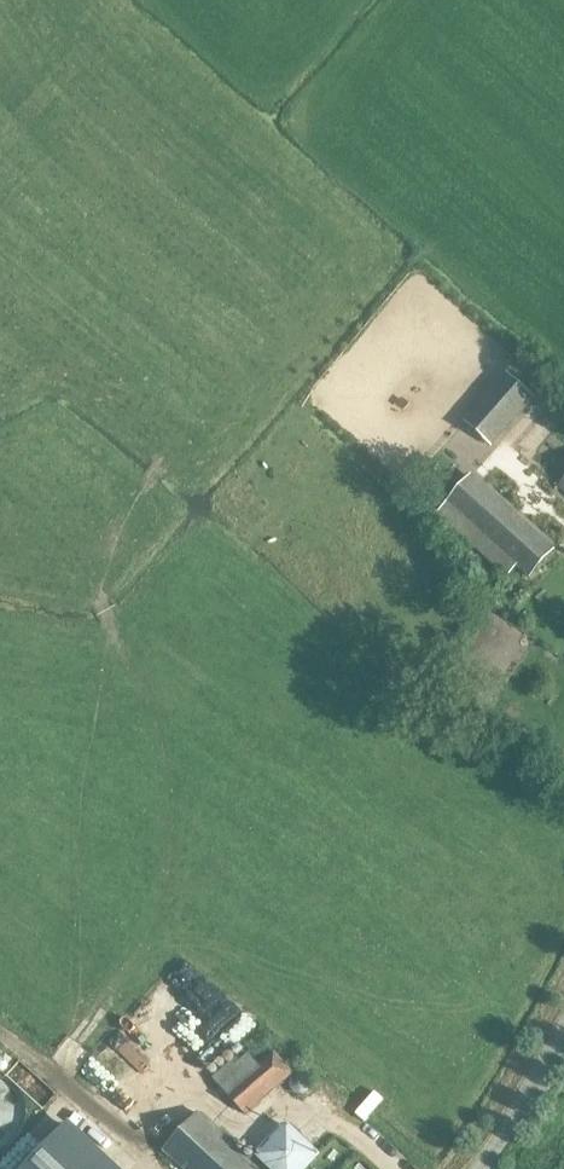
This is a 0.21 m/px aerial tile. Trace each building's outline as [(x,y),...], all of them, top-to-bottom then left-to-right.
[(493,442),(534,396),(509,373),(468,419),(493,442)] [(509,578),(553,545),(469,475),(434,514),(509,578)] [(171,1040),(197,1020),(169,985),(144,1005),(171,1040)] [(245,1115),(294,1072),(274,1050),(259,1063),(250,1053),(236,1065),(232,1061),(213,1078),(245,1115)] [(198,1112),(163,1151),(182,1168),(259,1168),(198,1112)] [(323,1152),(289,1119),(258,1152),(275,1168),(306,1168),(323,1152)] [(65,1124),(23,1168),(97,1168),(105,1161),(65,1124)]
